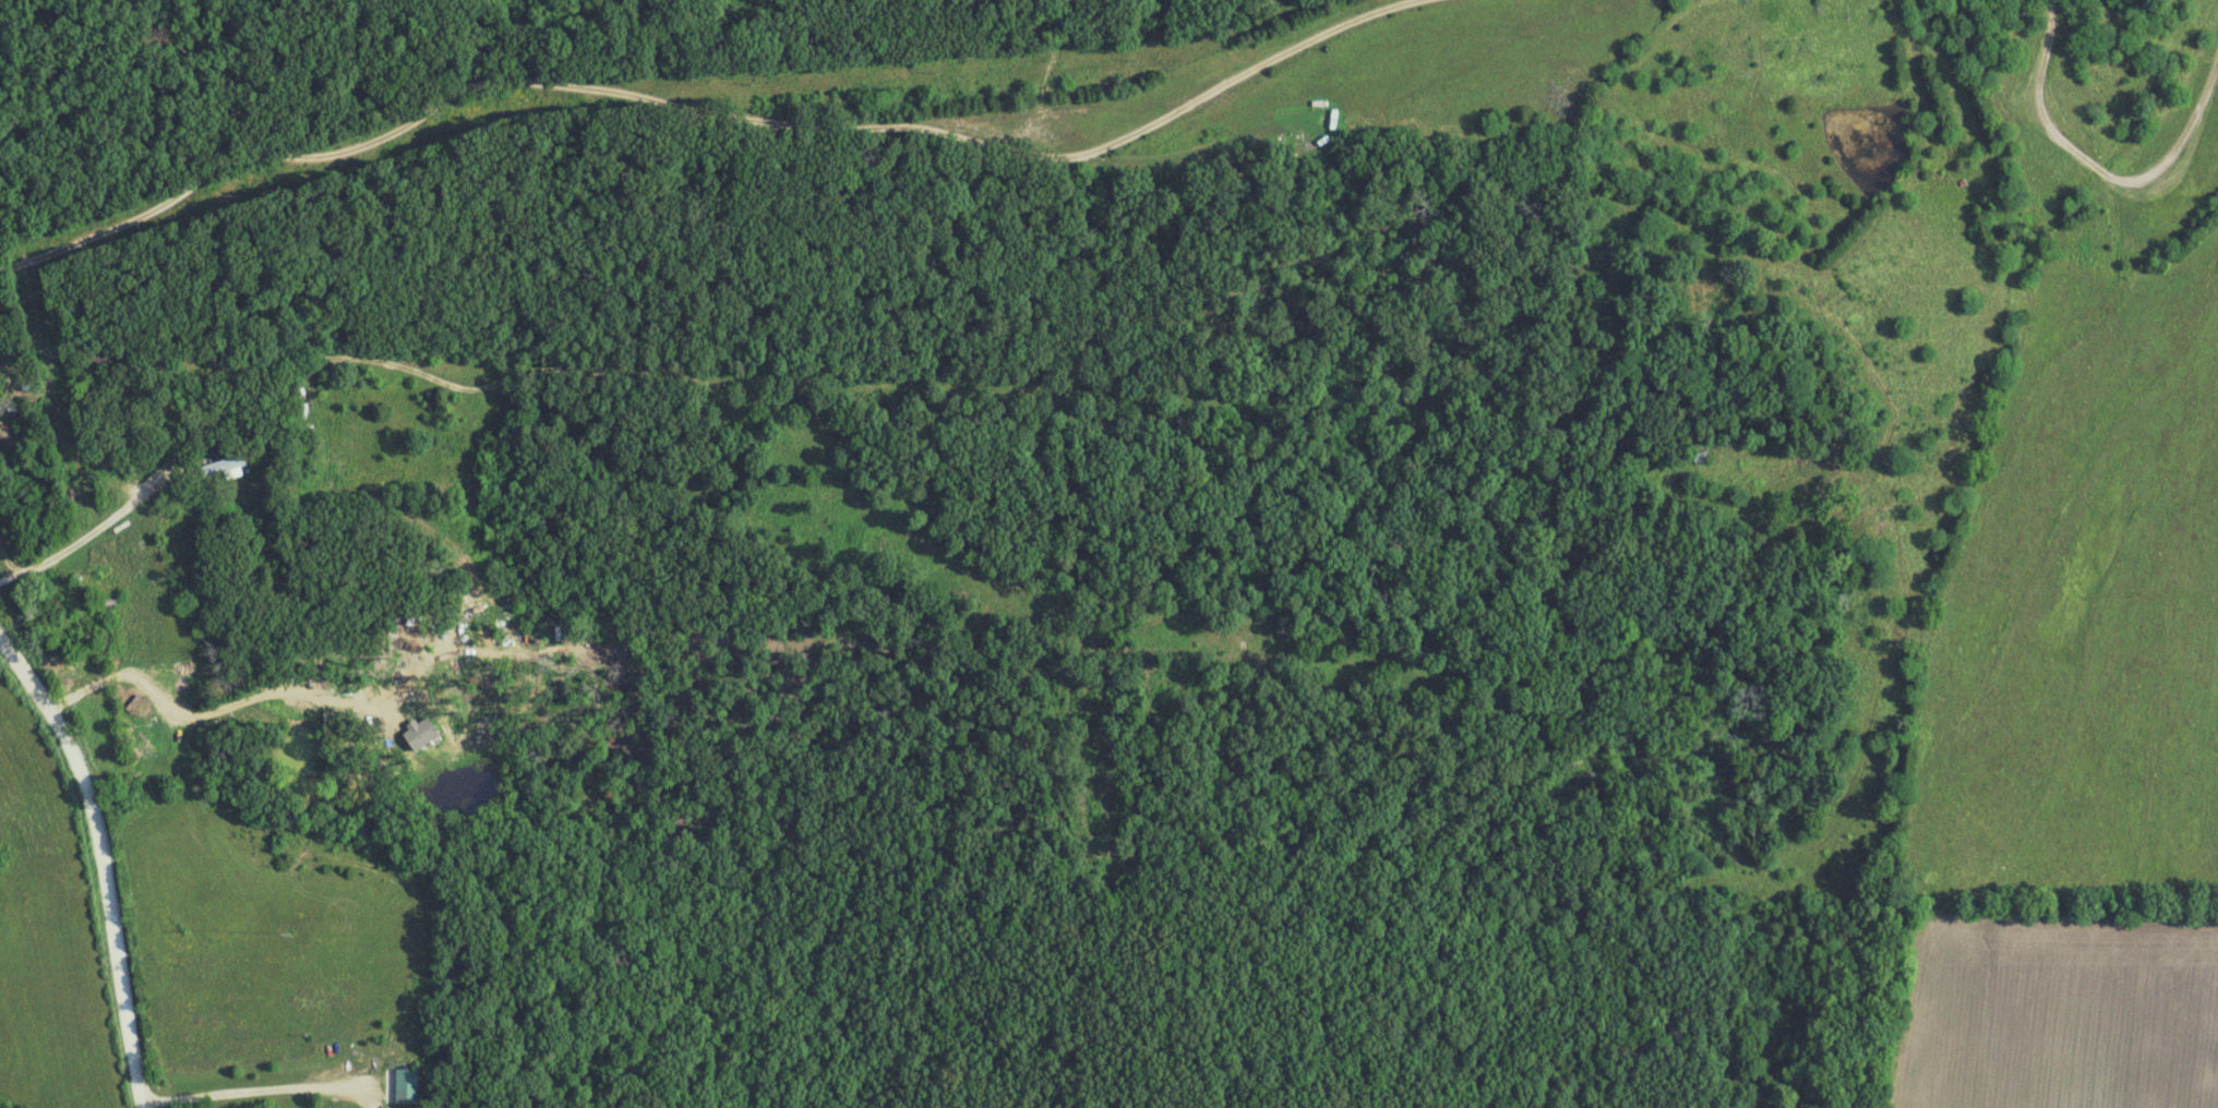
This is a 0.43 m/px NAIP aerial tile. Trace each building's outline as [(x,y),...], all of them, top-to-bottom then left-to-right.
[(1984,9),(1998,9),(1998,0),(1984,0),(1984,9)] [(246,470),(242,456),(189,469),(192,481),(225,472),(226,475),(246,470)] [(99,611),(115,608),(113,599),(98,602),(99,611)] [(394,1105),(416,1105),(416,1070),(394,1070),(394,1105)]
